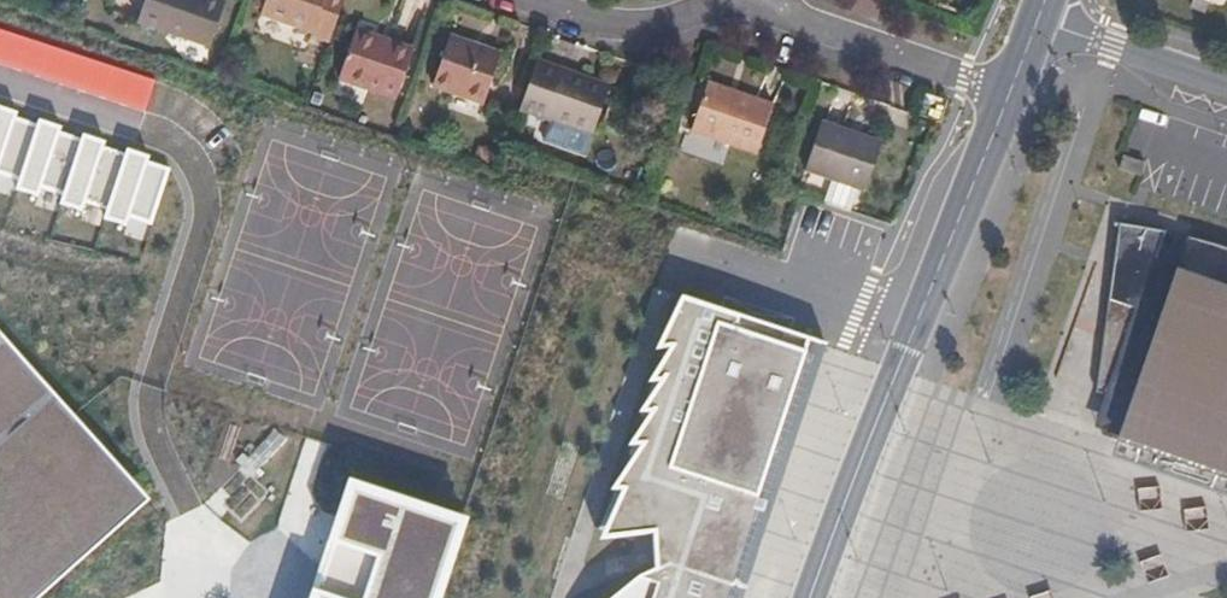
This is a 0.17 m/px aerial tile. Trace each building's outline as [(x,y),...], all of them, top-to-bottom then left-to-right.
[(223,2),(219,0),(143,0),(136,19),(209,46),(223,2)] [(255,9),(307,27),(305,33),(324,39),(339,0),(258,0),(255,9)] [(1213,0),(1195,0),(1193,6),(1208,12),(1213,0)] [(393,95),(411,46),(386,38),(354,25),(336,74),(393,95)] [(0,30),(0,62),(146,112),(156,84),(0,30)] [(481,101),(498,51),(447,33),(431,83),(481,101)] [(536,59),(534,64),(520,107),(588,132),(591,121),(596,123),(608,84),(536,59)] [(756,153),(773,106),(708,84),(691,130),(756,153)] [(19,180),(17,189),(35,195),(38,186),(65,195),(62,204),(83,211),(86,202),(110,210),(107,219),(125,225),(128,216),(152,224),(169,171),(146,163),(148,157),(128,150),(126,156),(104,149),(106,142),(84,135),(82,142),(56,133),(58,127),(39,120),(36,127),(14,119),(16,112),(0,107),(0,174),(19,180)] [(593,133),(596,123),(591,121),(588,132),(593,133)] [(866,192),(882,145),(823,124),(805,170),(833,181),(825,202),(853,212),(859,190),(866,192)] [(1142,175),(1146,162),(1125,155),(1121,168),(1142,175)] [(1120,432),(1118,438),(1111,457),(1226,496),(1226,247),(1188,235),(1184,247),(1162,241),(1166,231),(1119,222),(1096,391),(1107,395),(1102,411),(1124,418),(1120,432)] [(823,344),(678,297),(654,349),(667,347),(647,382),(657,382),(637,413),(648,413),(626,446),(639,446),(610,491),(619,491),(598,540),(651,535),(653,569),(648,575),(644,576),(637,577),(609,597),(740,597),(823,344)] [(146,501),(0,337),(0,597),(37,597),(146,501)] [(466,518),(348,481),(337,515),(328,541),(312,590),(310,597),(440,597),(466,518)]
